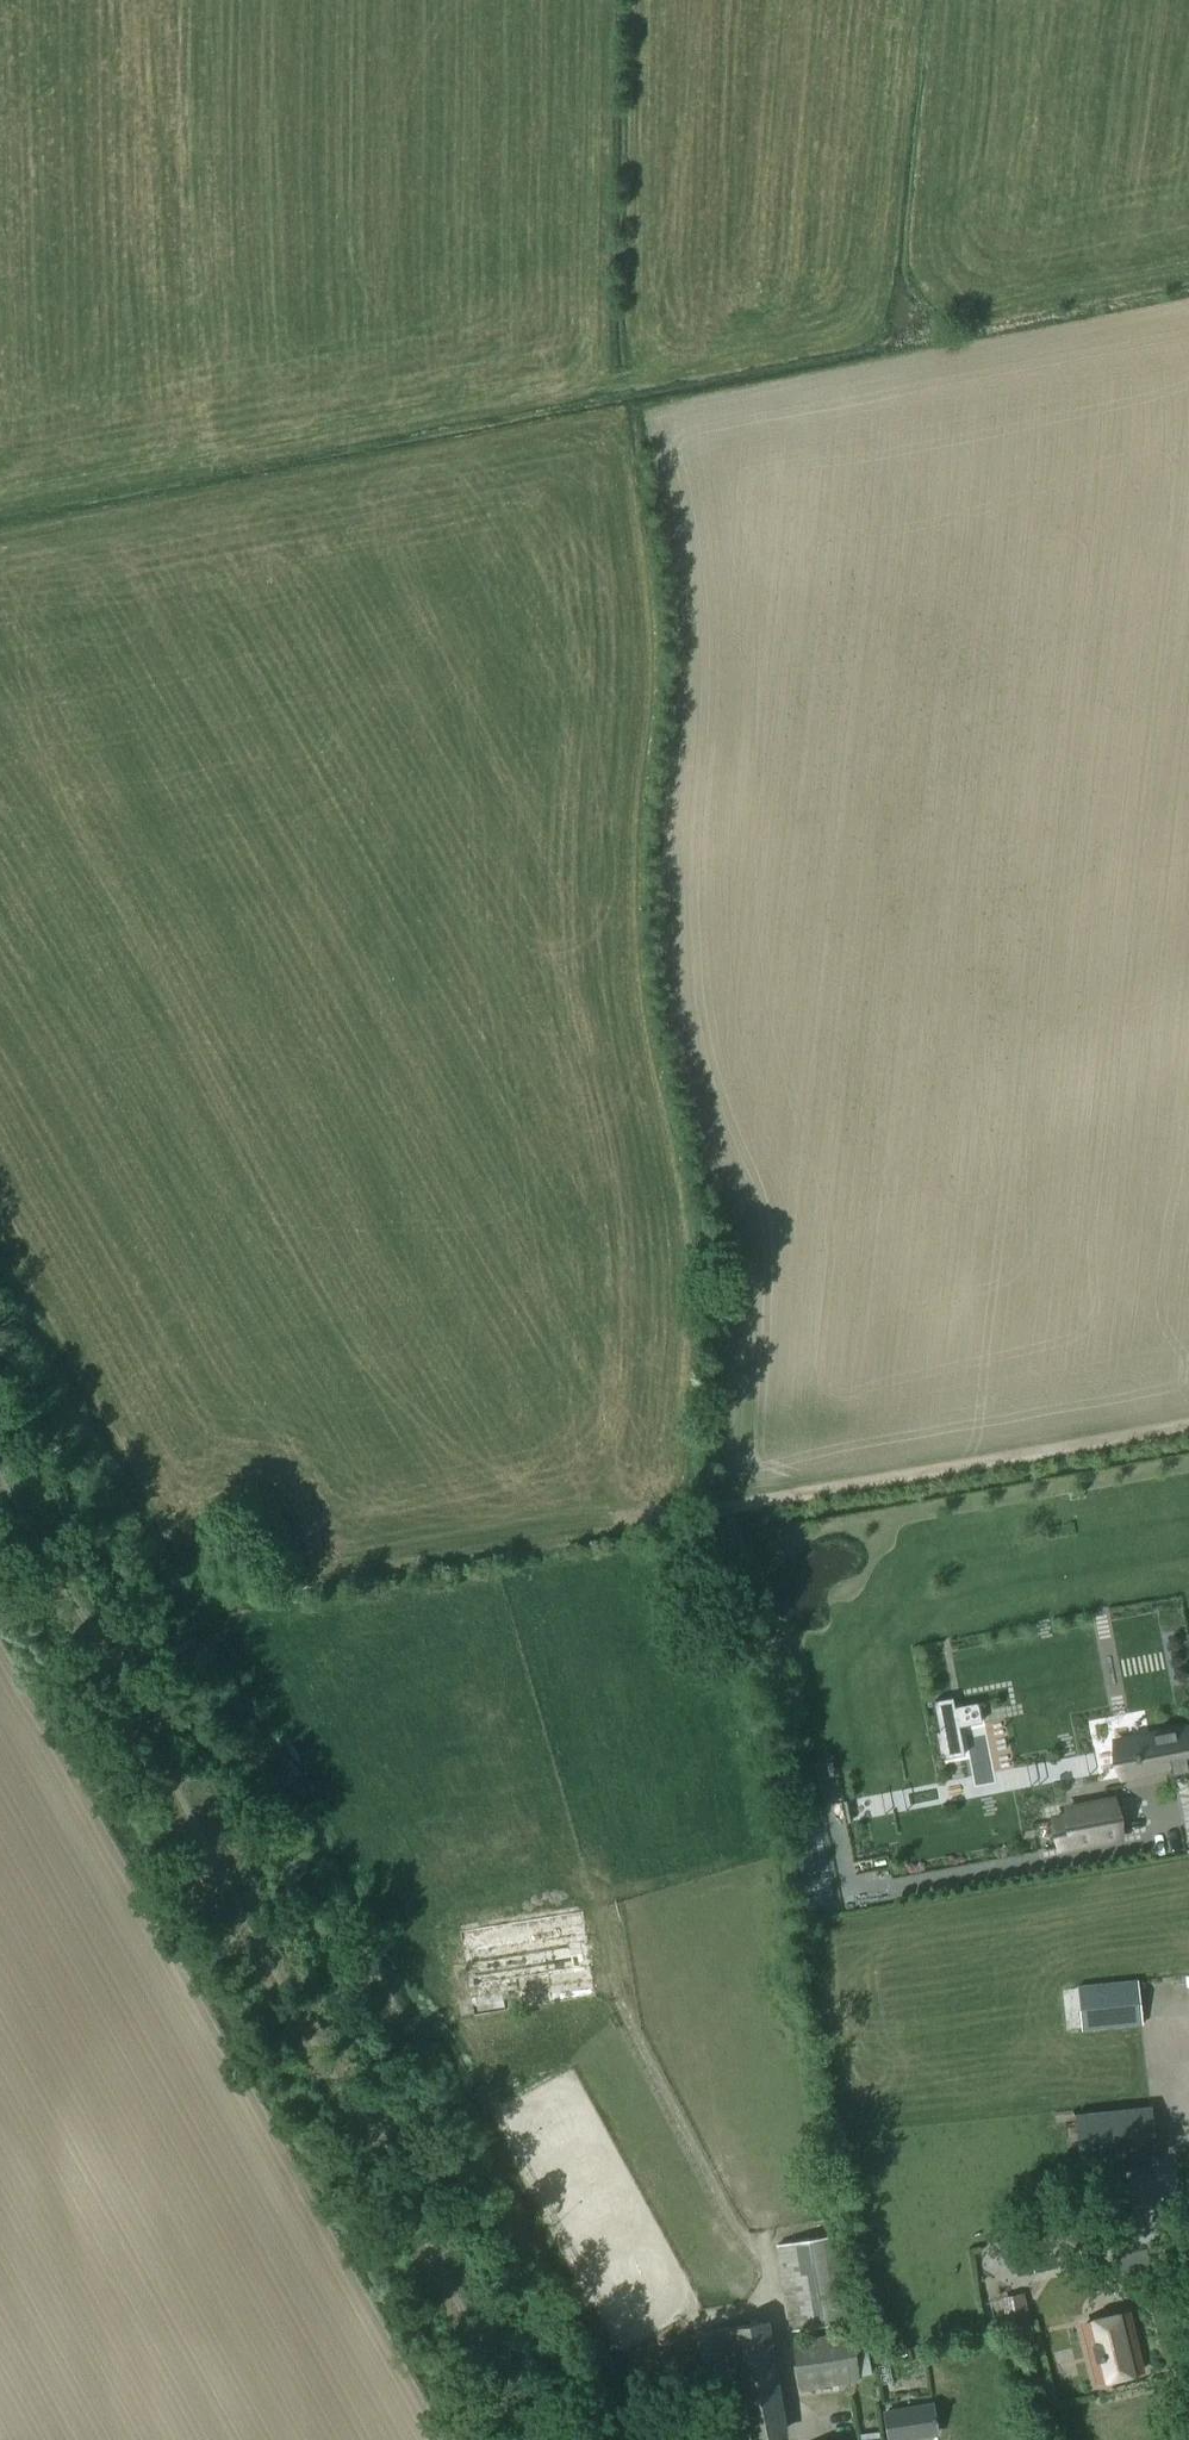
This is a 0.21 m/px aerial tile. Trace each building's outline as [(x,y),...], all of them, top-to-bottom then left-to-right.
[(934,1704),(940,1735),(937,1736),(940,1757),(944,1756),(945,1761),(964,1757),(958,1729),(982,1725),(978,1706),(955,1710),(953,1701),(934,1704)] [(1115,1736),(1121,1772),(1168,1764),(1167,1757),(1185,1754),(1186,1761),(1188,1760),(1188,1724),(1115,1736)] [(1119,1813),(1071,1821),(1076,1857),(1125,1850),(1119,1813)] [(1136,1982),(1076,1988),(1081,2030),(1081,2031),(1140,2025),(1136,1982)] [(1150,2108),(1075,2115),(1081,2171),(1155,2164),(1150,2108)] [(1028,2242),(1010,2246),(1017,2276),(1035,2272),(1081,2262),(1074,2232),(1028,2242)] [(840,2235),(777,2246),(791,2331),(854,2321),(840,2235)] [(1034,2338),(1024,2294),(1002,2299),(1012,2343),(1034,2338)] [(1098,2382),(1139,2372),(1125,2314),(1084,2324),(1098,2382)] [(760,2323),(711,2331),(698,2334),(702,2360),(717,2358),(729,2439),(779,2439),(760,2323)] [(792,2342),(800,2391),(858,2381),(850,2332),(792,2342)] [(884,2413),(888,2439),(896,2439),(907,2438),(906,2431),(915,2429),(912,2409),(884,2413)]
